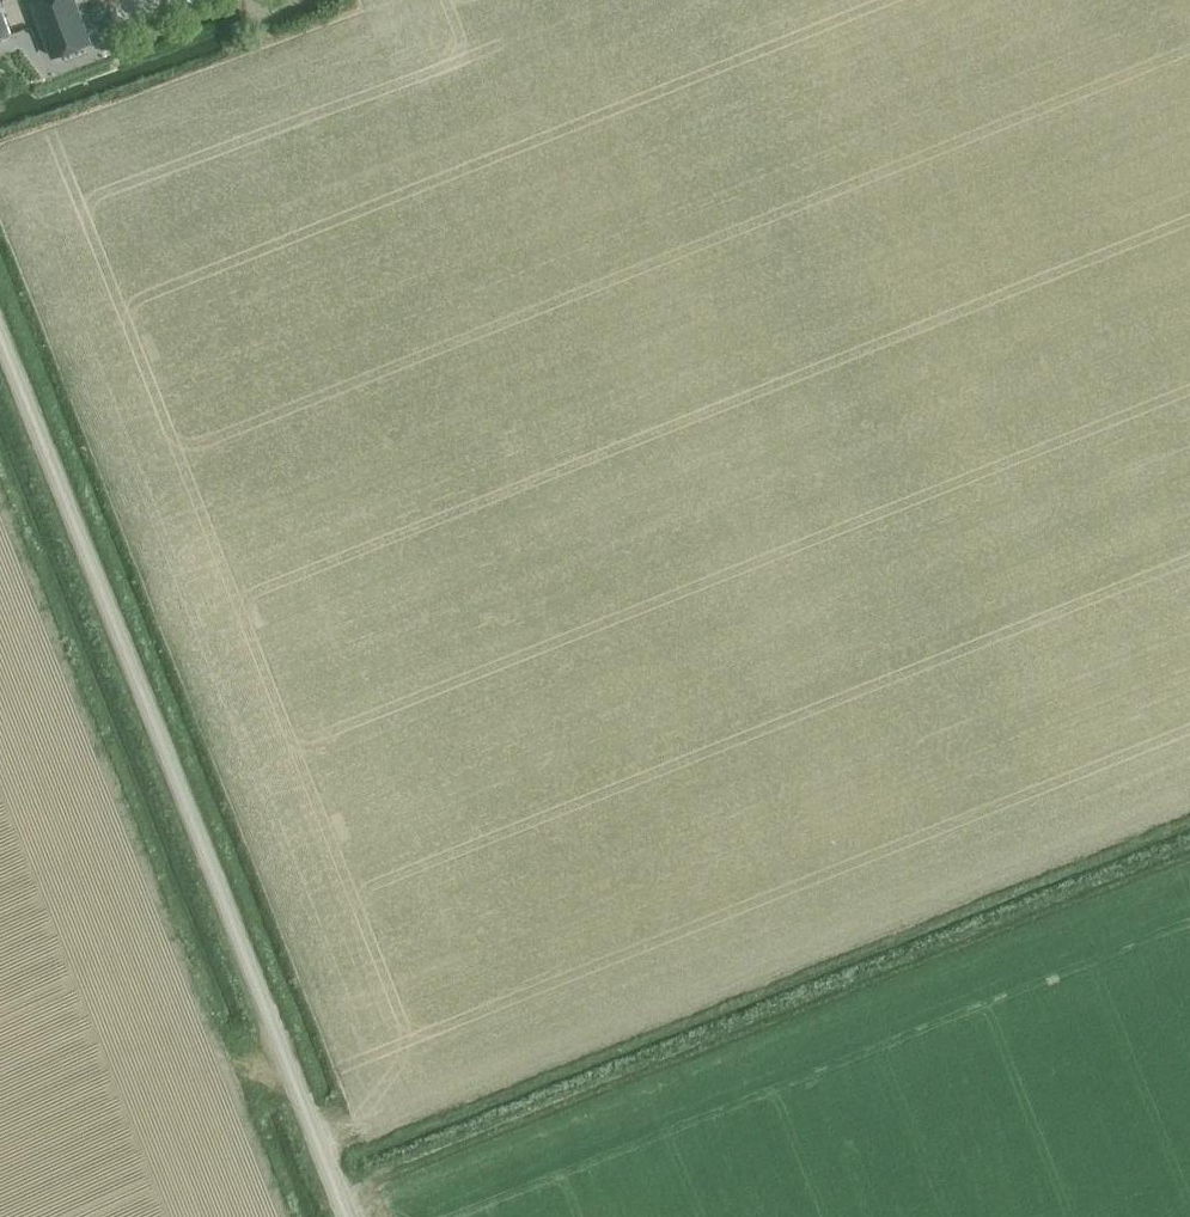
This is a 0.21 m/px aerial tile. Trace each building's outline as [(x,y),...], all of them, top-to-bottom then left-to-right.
[(32,3),(52,57),(89,43),(73,0),(41,0),(32,3)] [(110,16),(135,12),(133,0),(107,0),(110,16)] [(11,35),(1,9),(2,8),(0,4),(0,40),(11,35)]
